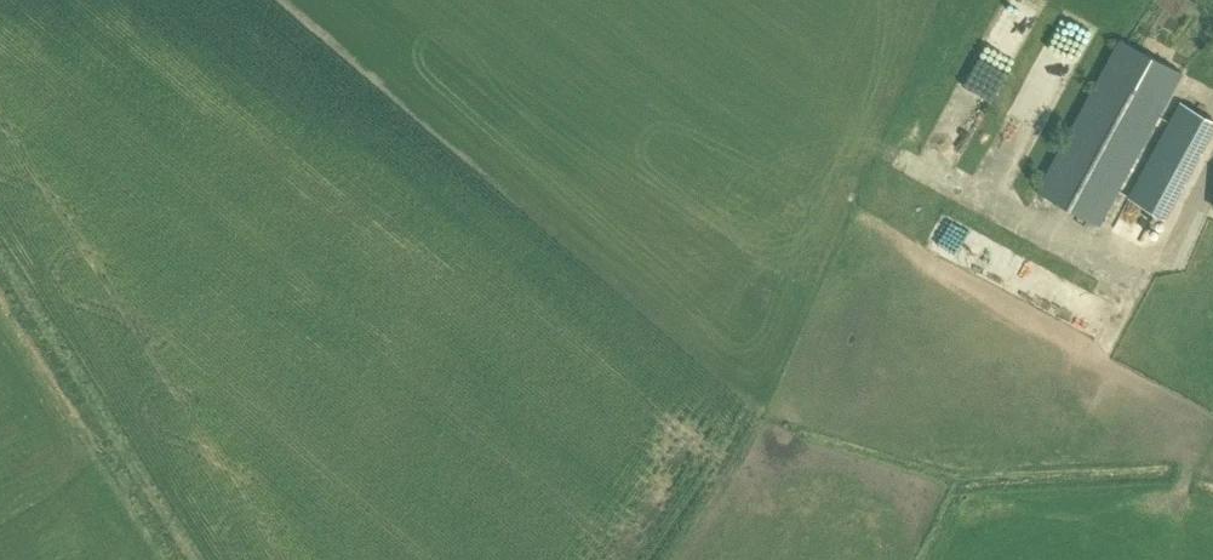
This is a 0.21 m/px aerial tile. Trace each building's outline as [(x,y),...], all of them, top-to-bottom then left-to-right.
[(1098,224),(1181,72),(1120,39),(1037,191),(1098,224)] [(1181,103),(1129,198),(1162,215),(1185,172),(1187,173),(1212,125),(1212,120),(1181,103)]
